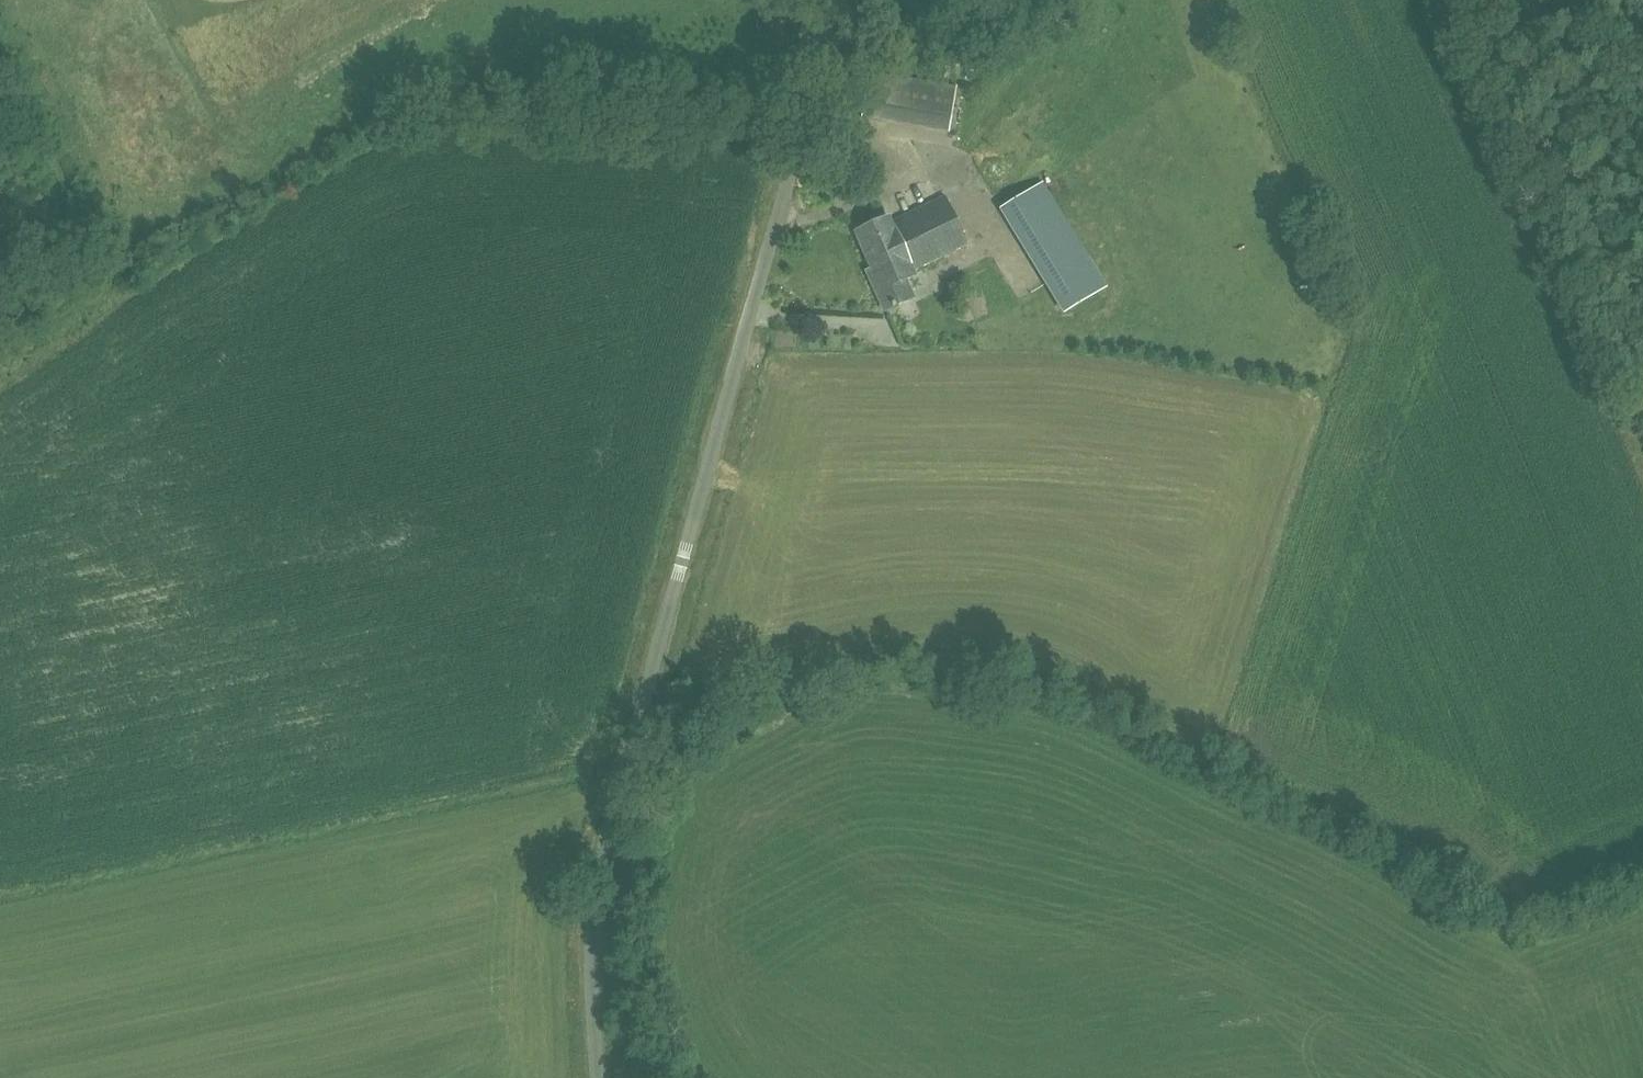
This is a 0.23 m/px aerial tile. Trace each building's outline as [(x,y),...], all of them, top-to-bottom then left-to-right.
[(957,88),(869,73),(862,117),(949,132),(957,88)] [(1001,209),(1046,283),(1064,313),(1108,287),(1044,182),(1001,209)] [(913,271),(967,245),(945,196),(891,222),(889,217),(857,232),(880,284),(875,287),(886,310),(913,297),(905,280),(915,275),(913,271)]
